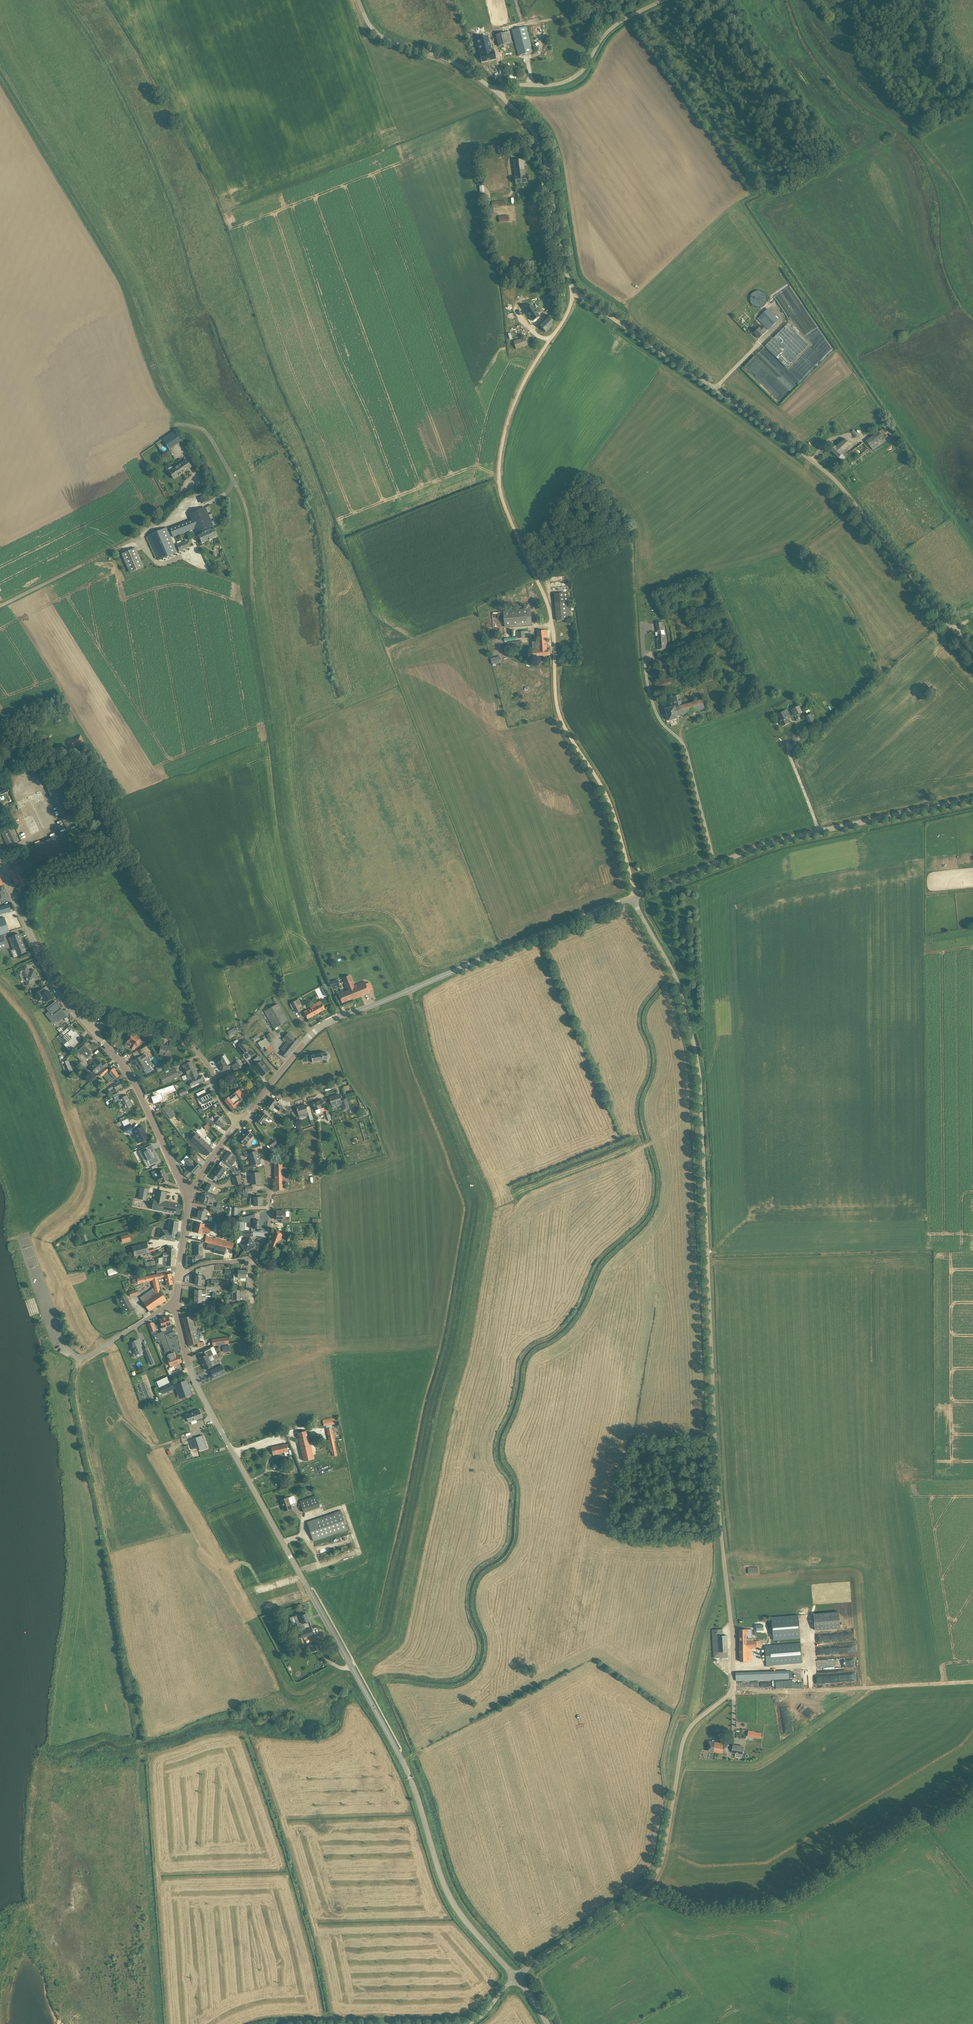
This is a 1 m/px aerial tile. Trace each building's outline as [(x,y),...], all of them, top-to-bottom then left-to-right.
[(532,52),(526,27),(512,30),(518,55),(532,52)] [(512,43),(509,31),(496,35),(499,46),(512,43)] [(495,59),(496,59),(494,52),(491,52),(488,37),(484,38),(482,38),(478,39),(482,55),(481,55),(483,61),(495,59)] [(526,159),(513,161),(515,177),(514,177),(515,184),(526,182),(526,176),(525,176),(524,165),(527,165),(526,159)] [(790,286),(778,294),(793,319),(796,318),(795,317),(800,314),(798,310),(801,309),(803,313),(806,311),(802,304),(799,306),(797,303),(800,302),(790,286)] [(769,298),(769,296),(768,294),(768,292),(766,291),(765,290),(763,289),(761,288),(759,288),(757,288),(756,289),(754,290),(752,291),(751,293),(751,294),(750,296),(750,298),(750,299),(751,301),(751,303),(753,304),(754,306),(756,306),(757,307),(759,307),(761,307),(763,307),(765,306),(766,305),(767,303),(768,302),(769,300),(769,298)] [(550,299),(545,305),(550,310),(555,304),(550,299)] [(537,315),(540,313),(535,304),(524,311),(531,321),(538,317),(537,315)] [(770,318),(764,312),(758,318),(769,329),(779,319),(774,314),(770,318)] [(539,326),(546,332),(555,323),(548,316),(539,326)] [(777,357),(786,367),(809,345),(788,324),(775,337),(774,337),(765,346),(777,357)] [(762,325),(754,333),(760,338),(768,331),(762,325)] [(513,341),(516,349),(527,345),(525,338),(513,341)] [(883,429),(879,432),(879,431),(867,441),(874,450),(886,440),(885,439),(888,436),(883,429)] [(162,439),(163,440),(169,449),(181,441),(174,430),(162,439)] [(852,445),(844,438),(831,450),(842,461),(845,458),(850,463),(868,449),(863,442),(849,453),(847,452),(848,451),(847,450),(852,445)] [(182,462),(175,467),(169,472),(174,479),(191,467),(186,459),(182,462)] [(198,497),(200,503),(207,501),(205,495),(198,497)] [(170,529),(171,530),(174,537),(195,529),(202,543),(218,536),(205,507),(189,514),(192,520),(170,529)] [(177,552),(179,550),(177,544),(174,545),(166,527),(148,535),(159,560),(177,552)] [(130,572),(139,569),(143,567),(140,559),(135,548),(122,554),(130,572)] [(571,619),(569,592),(555,594),(557,621),(571,619)] [(504,611),(505,627),(532,624),(531,608),(504,611)] [(658,649),(661,649),(667,649),(666,635),(662,635),(661,630),(663,630),(662,622),(661,622),(661,620),(656,621),(657,623),(656,623),(657,631),(658,631),(659,636),(658,636),(658,637),(657,637),(658,639),(657,639),(658,649)] [(538,641),(532,642),(533,656),(550,655),(550,649),(548,650),(546,630),(537,631),(538,641)] [(522,640),(508,642),(508,649),(510,649),(510,652),(513,652),(513,649),(522,647),(522,640)] [(656,689),(661,687),(672,683),(670,678),(654,683),(656,689)] [(669,721),(670,720),(678,718),(678,716),(683,715),(705,709),(702,699),(682,705),(680,695),(673,697),(676,706),(666,709),(667,713),(666,713),(667,716),(668,716),(669,721)] [(792,710),(792,711),(795,716),(802,712),(799,706),(792,710)] [(788,719),(787,717),(790,716),(787,710),(784,711),(777,715),(781,722),(780,722),(782,726),(789,723),(787,719),(788,719)] [(810,726),(814,723),(815,723),(811,714),(805,717),(810,726)] [(71,749),(84,743),(81,735),(67,741),(71,749)] [(63,822),(75,816),(60,784),(48,790),(63,822)] [(2,833),(8,847),(12,845),(12,844),(19,841),(12,827),(7,829),(8,832),(7,832),(6,831),(2,833)] [(35,865),(72,848),(65,833),(28,850),(35,865)] [(8,870),(12,878),(22,873),(18,863),(21,862),(19,858),(11,862),(13,866),(12,866),(13,868),(8,870)] [(15,885),(17,884),(18,883),(20,888),(26,885),(22,877),(24,876),(22,873),(12,878),(15,885)] [(26,895),(28,894),(32,892),(31,890),(34,889),(32,885),(28,887),(29,889),(24,892),(26,895)] [(10,911),(11,908),(10,906),(8,905),(8,904),(0,907),(0,914),(10,911)] [(0,919),(0,950),(7,948),(2,934),(9,932),(4,917),(0,919)] [(16,949),(19,955),(26,952),(20,935),(19,933),(8,938),(14,950),(16,949)] [(22,973),(28,986),(39,981),(35,972),(33,973),(32,970),(29,972),(29,970),(27,966),(17,970),(20,975),(22,973)] [(342,979),(346,991),(338,994),(342,1003),(369,992),(365,981),(355,985),(354,984),(353,985),(350,976),(342,979)] [(43,998),(46,1002),(52,998),(48,990),(45,992),(43,989),(35,993),(37,996),(36,997),(39,1001),(43,998)] [(314,1007),(304,1012),(307,1019),(325,1009),(320,1001),(312,1005),(314,1007)] [(62,1009),(56,1002),(47,1008),(50,1012),(47,1014),(54,1022),(56,1020),(58,1022),(66,1015),(61,1009),(62,1009)] [(274,1029),(274,1028),(278,1027),(288,1021),(284,1014),(278,1004),(264,1011),(270,1022),(274,1029)] [(76,1040),(80,1036),(77,1033),(75,1034),(71,1030),(64,1037),(70,1044),(72,1048),(78,1043),(76,1040)] [(287,1041),(283,1047),(281,1049),(283,1051),(281,1054),(286,1058),(299,1041),(288,1032),(284,1038),(287,1041)] [(130,1034),(129,1036),(127,1041),(127,1042),(125,1046),(130,1048),(134,1050),(136,1046),(137,1046),(140,1039),(130,1034)] [(274,1049),(265,1038),(261,1041),(261,1040),(258,1043),(261,1048),(260,1049),(266,1056),(274,1049)] [(241,1043),(236,1047),(243,1055),(248,1051),(241,1043)] [(88,1060),(92,1057),(89,1055),(92,1053),(84,1044),(76,1051),(80,1054),(82,1053),(88,1060)] [(159,1054),(171,1057),(173,1047),(161,1044),(159,1054)] [(137,1050),(133,1053),(136,1058),(141,1054),(137,1050)] [(328,1060),(328,1059),(329,1057),(330,1058),(330,1057),(329,1057),(328,1055),(329,1054),(328,1054),(326,1053),(327,1052),(326,1052),(326,1053),(324,1053),(324,1052),(323,1053),(324,1053),(321,1054),(320,1053),(320,1054),(316,1055),(316,1054),(315,1054),(316,1055),(312,1056),(311,1055),(311,1056),(312,1062),(312,1063),(313,1062),(317,1061),(317,1062),(317,1061),(321,1060),(321,1061),(322,1061),(322,1060),(325,1060),(325,1063),(329,1063),(328,1060)] [(142,1070),(148,1067),(144,1061),(148,1058),(145,1054),(135,1060),(142,1070)] [(222,1071),(226,1069),(229,1067),(228,1064),(230,1063),(225,1055),(223,1056),(222,1056),(215,1060),(222,1071)] [(73,1072),(68,1059),(63,1061),(69,1074),(73,1072)] [(98,1060),(90,1067),(96,1074),(99,1072),(105,1067),(108,1064),(105,1061),(102,1064),(98,1060)] [(191,1061),(182,1065),(184,1070),(185,1069),(187,1074),(185,1075),(187,1079),(192,1077),(199,1074),(196,1070),(191,1061)] [(261,1061),(254,1066),(261,1075),(264,1073),(265,1074),(269,1071),(261,1061)] [(231,1066),(234,1071),(241,1068),(238,1062),(231,1066)] [(106,1068),(99,1073),(102,1076),(105,1073),(112,1082),(120,1075),(113,1068),(109,1072),(108,1071),(106,1068)] [(173,1079),(179,1076),(176,1069),(169,1072),(173,1079)] [(191,1087),(203,1080),(201,1075),(200,1076),(199,1074),(192,1077),(187,1079),(189,1082),(188,1082),(191,1087)] [(119,1081),(117,1083),(116,1083),(115,1081),(113,1082),(106,1087),(109,1091),(115,1087),(116,1090),(122,1087),(119,1081)] [(155,1096),(151,1097),(154,1104),(164,1100),(162,1095),(176,1090),(173,1085),(152,1092),(153,1095),(154,1095),(155,1096)] [(239,1089),(229,1097),(225,1100),(232,1110),(236,1107),(251,1095),(246,1088),(245,1089),(243,1086),(240,1089),(239,1089)] [(178,1091),(180,1096),(188,1093),(186,1088),(178,1091)] [(204,1089),(196,1093),(197,1094),(198,1096),(198,1097),(200,1096),(200,1097),(201,1099),(202,1101),(203,1103),(201,1105),(203,1110),(212,1105),(211,1103),(210,1102),(210,1101),(213,1099),(212,1098),(210,1094),(209,1092),(208,1092),(206,1093),(204,1089)] [(123,1106),(125,1110),(132,1106),(127,1095),(121,1098),(118,1092),(113,1095),(115,1101),(120,1099),(121,1102),(119,1102),(121,1107),(123,1106)] [(329,1097),(330,1100),(332,1108),(341,1105),(343,1111),(350,1109),(346,1097),(340,1099),(339,1094),(329,1097)] [(276,1112),(278,1110),(279,1111),(282,1106),(278,1103),(278,1102),(272,1098),(266,1106),(272,1111),(273,1110),(276,1112)] [(331,1120),(326,1103),(326,1101),(323,1102),(322,1100),(313,1102),(315,1110),(316,1113),(317,1113),(318,1114),(319,1113),(320,1113),(320,1112),(320,1109),(324,1107),(329,1121),(331,1120)] [(310,1120),(314,1119),(312,1113),(309,1114),(306,1107),(306,1104),(296,1107),(298,1115),(299,1118),(309,1115),(310,1120)] [(166,1105),(165,1106),(162,1108),(165,1111),(171,1119),(176,1115),(170,1107),(168,1108),(166,1105)] [(265,1120),(268,1116),(263,1112),(261,1111),(255,1119),(262,1124),(265,1126),(268,1122),(265,1120)] [(216,1114),(214,1116),(218,1120),(216,1122),(222,1127),(226,1122),(220,1117),(216,1114)] [(269,1114),(268,1116),(277,1123),(279,1120),(269,1114)] [(211,1127),(212,1125),(213,1126),(215,1124),(207,1117),(205,1119),(207,1121),(207,1122),(211,1127)] [(133,1131),(139,1143),(148,1138),(142,1126),(133,1131)] [(246,1129),(242,1133),(243,1133),(238,1139),(245,1145),(253,1135),(246,1129)] [(200,1153),(202,1151),(207,1156),(213,1149),(193,1130),(185,1138),(200,1153)] [(147,1147),(140,1151),(143,1158),(147,1158),(151,1166),(156,1163),(156,1162),(158,1160),(153,1151),(150,1153),(147,1147)] [(249,1156),(250,1159),(258,1157),(257,1151),(250,1153),(250,1150),(244,1152),(245,1157),(249,1156)] [(228,1171),(229,1169),(235,1175),(239,1174),(232,1165),(235,1161),(231,1158),(233,1155),(229,1151),(223,1159),(226,1162),(225,1164),(229,1167),(226,1169),(228,1171)] [(255,1167),(254,1164),(260,1162),(258,1157),(250,1159),(252,1165),(248,1166),(249,1169),(255,1167)] [(188,1168),(183,1174),(189,1179),(194,1174),(201,1167),(195,1161),(194,1162),(189,1158),(185,1162),(191,1167),(189,1169),(188,1168)] [(275,1190),(276,1190),(283,1190),(283,1189),(286,1189),(286,1186),(283,1186),(283,1182),(288,1182),(288,1170),(286,1170),(286,1167),(282,1167),(282,1163),(275,1163),(275,1190)] [(222,1172),(225,1168),(219,1165),(211,1178),(216,1181),(217,1179),(219,1180),(220,1179),(221,1180),(222,1178),(223,1179),(226,1175),(222,1172)] [(163,1169),(162,1170),(157,1172),(158,1176),(157,1177),(159,1182),(161,1182),(161,1183),(169,1179),(166,1173),(165,1174),(163,1169)] [(250,1173),(252,1184),(260,1183),(259,1172),(250,1173)] [(241,1175),(232,1178),(235,1186),(242,1184),(241,1181),(242,1181),(241,1178),(242,1177),(241,1175)] [(205,1190),(211,1192),(214,1194),(218,1193),(220,1189),(208,1183),(205,1190)] [(139,1199),(146,1200),(148,1188),(141,1187),(139,1199)] [(154,1200),(152,1209),(180,1214),(182,1205),(164,1202),(166,1192),(157,1190),(155,1200),(154,1200)] [(218,1194),(218,1193),(214,1194),(213,1195),(210,1194),(210,1197),(202,1195),(201,1202),(207,1204),(207,1203),(212,1204),(214,1198),(217,1199),(218,1194)] [(250,1206),(255,1205),(262,1205),(261,1197),(254,1197),(254,1198),(250,1198),(250,1206)] [(217,1203),(216,1207),(211,1206),(210,1210),(220,1212),(221,1204),(217,1203)] [(238,1208),(230,1207),(230,1215),(238,1216),(238,1208)] [(201,1211),(199,1210),(197,1218),(204,1220),(204,1219),(208,1220),(208,1217),(205,1216),(206,1209),(202,1208),(201,1211)] [(281,1223),(283,1223),(290,1222),(290,1216),(286,1216),(286,1211),(276,1211),(276,1219),(281,1219),(281,1223)] [(242,1217),(242,1222),(243,1222),(248,1222),(250,1222),(249,1228),(261,1229),(261,1221),(255,1220),(255,1217),(248,1217),(248,1218),(242,1217)] [(179,1222),(169,1220),(168,1230),(158,1229),(156,1237),(175,1240),(179,1222)] [(194,1232),(202,1234),(203,1231),(209,1233),(210,1227),(204,1226),(204,1224),(196,1222),(194,1232)] [(267,1249),(276,1252),(280,1242),(283,1243),(286,1235),(283,1234),(283,1233),(274,1230),(267,1249)] [(129,1234),(123,1236),(121,1237),(123,1243),(125,1242),(131,1241),(129,1234)] [(233,1248),(234,1243),(214,1238),(214,1239),(206,1237),(205,1242),(233,1248)] [(240,1243),(243,1247),(246,1252),(255,1245),(250,1237),(240,1243)] [(134,1256),(149,1252),(147,1243),(132,1247),(134,1256)] [(195,1255),(203,1255),(203,1243),(195,1243),(195,1255)] [(225,1254),(227,1248),(207,1243),(206,1249),(214,1251),(214,1252),(225,1254)] [(163,1256),(175,1257),(176,1248),(168,1248),(167,1253),(163,1253),(163,1256)] [(167,1264),(167,1266),(175,1266),(175,1257),(163,1256),(162,1264),(167,1264)] [(234,1273),(233,1281),(240,1282),(240,1278),(246,1278),(247,1271),(238,1270),(238,1273),(234,1273)] [(166,1272),(156,1274),(157,1279),(165,1277),(164,1278),(164,1281),(166,1281),(167,1286),(173,1284),(171,1273),(167,1274),(166,1272)] [(160,1290),(157,1279),(156,1274),(132,1279),(133,1284),(153,1280),(154,1287),(140,1297),(149,1311),(159,1304),(159,1305),(167,1300),(160,1290)] [(201,1279),(206,1279),(206,1276),(202,1276),(196,1275),(195,1284),(201,1285),(201,1279)] [(240,1300),(240,1290),(232,1290),(232,1300),(240,1300)] [(126,1294),(118,1298),(124,1312),(132,1308),(126,1294)] [(201,1307),(214,1305),(213,1302),(207,1303),(205,1303),(206,1297),(195,1296),(194,1303),(201,1303),(201,1307)] [(159,1333),(157,1334),(154,1335),(156,1342),(158,1341),(161,1340),(162,1343),(169,1364),(170,1366),(182,1362),(179,1354),(178,1351),(179,1350),(180,1350),(176,1337),(176,1336),(175,1336),(174,1331),(171,1325),(172,1325),(168,1316),(159,1319),(162,1327),(161,1328),(162,1332),(159,1333)] [(197,1343),(198,1347),(204,1345),(203,1341),(201,1342),(198,1331),(197,1326),(194,1327),(192,1316),(183,1318),(187,1336),(186,1337),(188,1345),(197,1343)] [(148,1323),(151,1332),(152,1335),(154,1335),(157,1334),(155,1330),(156,1330),(153,1322),(148,1323)] [(130,1342),(135,1354),(143,1351),(138,1339),(130,1342)] [(143,1349),(146,1354),(148,1359),(152,1357),(147,1347),(143,1349)] [(213,1366),(212,1364),(208,1357),(214,1355),(211,1349),(204,1352),(206,1355),(200,1358),(202,1362),(201,1363),(203,1365),(205,1370),(213,1366)] [(222,1365),(210,1371),(214,1378),(226,1372),(222,1365)] [(159,1387),(170,1382),(167,1376),(157,1381),(159,1387)] [(181,1389),(184,1397),(191,1394),(188,1386),(188,1385),(186,1380),(175,1384),(177,1390),(181,1389)] [(172,1382),(159,1387),(162,1393),(174,1387),(172,1382)] [(186,1414),(188,1422),(202,1417),(200,1410),(186,1414)] [(326,1426),(332,1425),(339,1423),(337,1417),(323,1420),(324,1426),(326,1426)] [(333,1435),(331,1428),(326,1429),(332,1456),(337,1455),(334,1441),(335,1440),(334,1435),(333,1435)] [(307,1436),(306,1431),(298,1433),(304,1461),(314,1459),(308,1436),(307,1436)] [(200,1434),(193,1437),(195,1441),(197,1448),(197,1449),(200,1448),(199,1445),(204,1444),(200,1434)] [(289,1451),(287,1443),(272,1447),(274,1454),(289,1451)] [(320,1507),(316,1496),(300,1501),(304,1512),(320,1507)] [(284,1511),(287,1510),(291,1508),(288,1497),(280,1500),(284,1511)] [(347,1529),(341,1510),(307,1522),(313,1541),(347,1529)] [(815,1630),(840,1628),(839,1612),(814,1613),(815,1630)] [(302,1623),(309,1621),(306,1613),(300,1615),(299,1615),(294,1616),(296,1621),(295,1622),(297,1626),(298,1626),(298,1623),(302,1622),(302,1623)] [(800,1638),(798,1615),(772,1617),(774,1640),(800,1638)] [(302,1631),(304,1637),(313,1634),(312,1628),(302,1631)] [(714,1657),(723,1657),(728,1657),(728,1651),(727,1635),(723,1635),(722,1629),(713,1629),(714,1657)] [(748,1636),(748,1629),(739,1629),(739,1640),(740,1640),(740,1645),(760,1645),(760,1641),(747,1641),(747,1636),(748,1636)] [(767,1665),(767,1666),(770,1666),(770,1665),(802,1663),(801,1642),(765,1645),(767,1665)] [(760,1645),(740,1645),(740,1661),(751,1661),(751,1648),(760,1648),(760,1645)] [(741,1680),(789,1679),(789,1678),(793,1678),(793,1671),(741,1672),(736,1672),(736,1680),(741,1680)] [(708,1751),(727,1753),(727,1754),(731,1755),(732,1752),(736,1753),(735,1757),(742,1758),(743,1754),(744,1747),(733,1745),(733,1746),(729,1745),(729,1744),(709,1741),(708,1751)]
